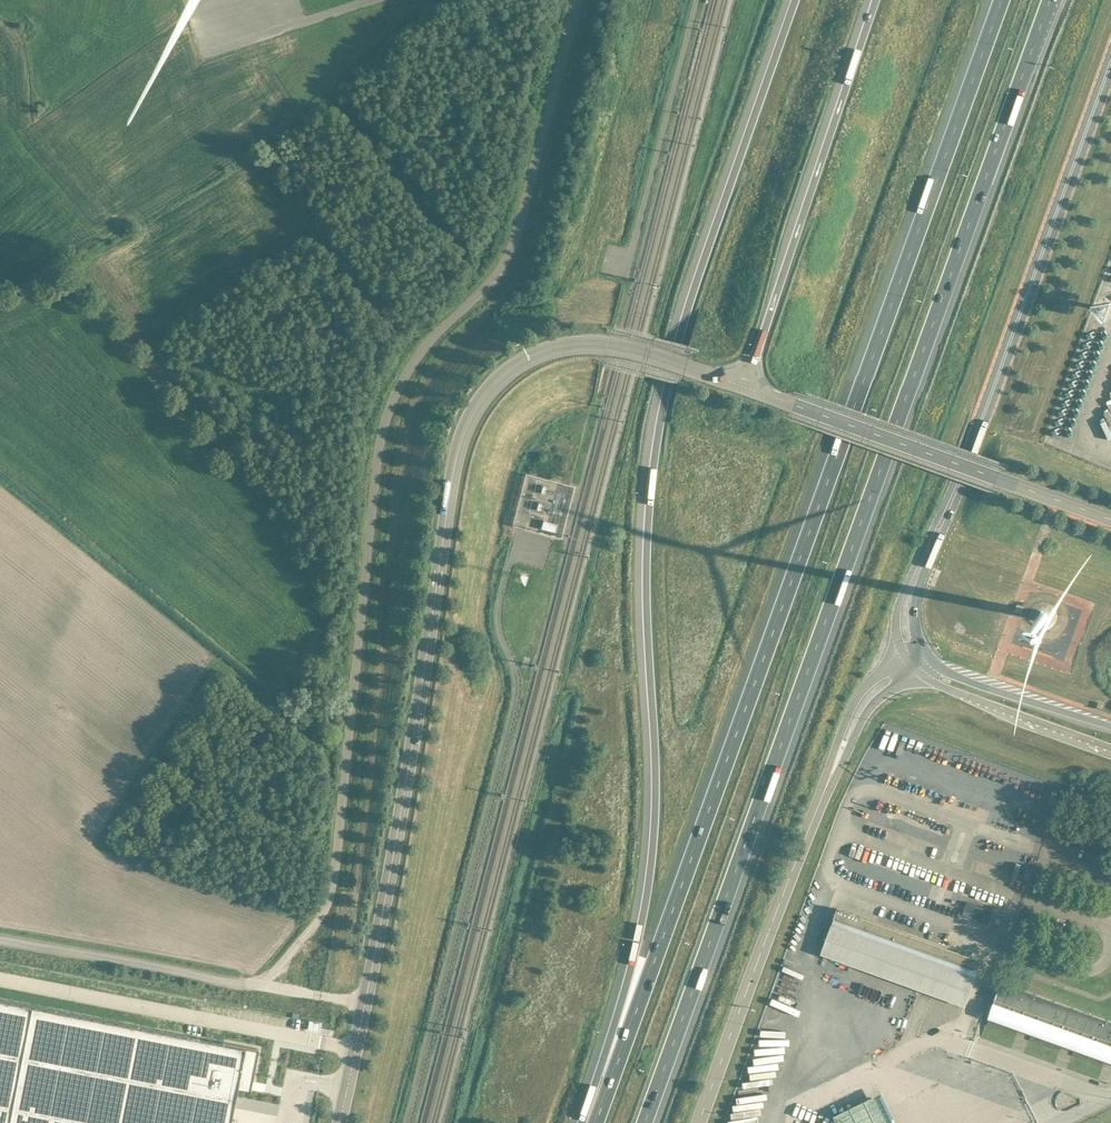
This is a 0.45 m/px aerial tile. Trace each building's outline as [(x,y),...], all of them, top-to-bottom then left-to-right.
[(1107,297),(1110,294),(1110,293),(1104,285),(1090,297),(1105,314),(1110,308),(1110,301),(1107,297)] [(542,528),(556,532),(558,524),(544,521),(542,528)] [(1039,615),(1039,617),(1039,619),(1041,620),(1043,621),(1045,621),(1046,620),(1048,618),(1048,616),(1048,614),(1047,613),(1045,612),(1043,611),(1041,612),(1040,613),(1039,615)] [(1018,644),(1043,657),(1046,650),(1022,637),(1018,644)] [(964,1006),(980,960),(836,908),(820,954),(964,1006)] [(1015,1018),(1025,990),(1001,982),(991,1010),(1015,1018)] [(1033,1025),(1043,997),(1025,990),(1015,1018),(1033,1025)] [(1052,1031),(1062,1004),(1043,997),(1033,1025),(1052,1031)] [(240,1079),(252,1082),(259,1049),(223,1042),(0,999),(0,1122),(231,1122),(240,1079)] [(1071,1038),(1081,1010),(1062,1004),(1052,1031),(1071,1038)] [(1090,1045),(1100,1017),(1081,1010),(1071,1038),(1090,1045)] [(1110,1034),(1110,1021),(1100,1017),(1090,1045),(1105,1050),(1110,1034)] [(309,1020),(308,1029),(319,1031),(320,1023),(309,1020)] [(833,1122),(893,1122),(879,1095),(831,1118),(833,1122)]
